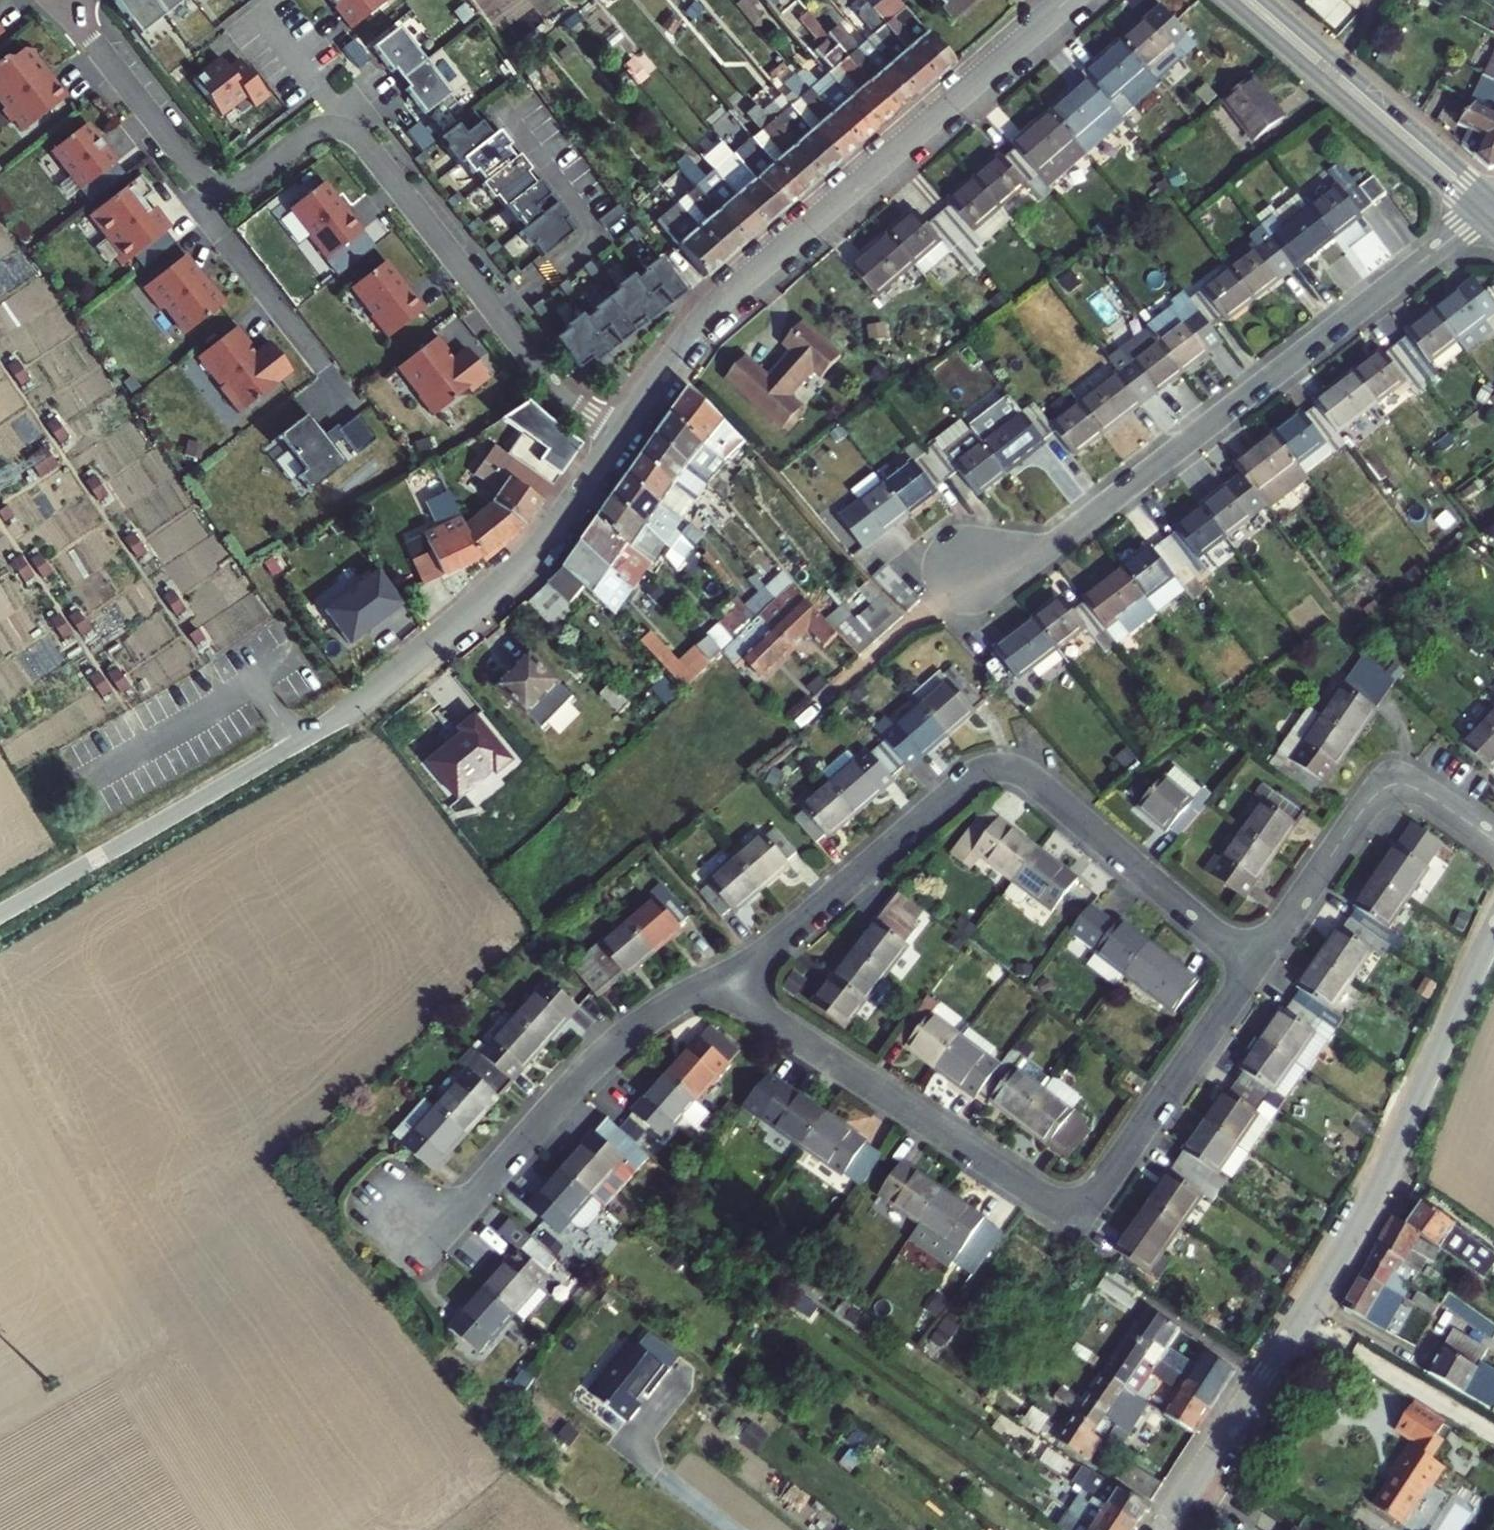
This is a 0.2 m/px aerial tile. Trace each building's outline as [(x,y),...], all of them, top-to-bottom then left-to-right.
[(139,36),(185,0),(111,0),(139,36)] [(336,6),(334,7),(351,29),(387,0),(331,0),(336,6)] [(949,11),(961,0),(939,0),(949,11)] [(968,0),(961,0),(949,11),(952,14),(968,0)] [(1327,14),(1336,1),(1335,0),(1308,0),(1307,1),(1327,14)] [(1446,9),(1451,0),(1428,0),(1446,9)] [(1164,3),(1124,37),(1149,68),(1177,44),(1185,54),(1198,44),(1164,3)] [(906,4),(885,21),(933,78),(952,62),(906,4)] [(828,31),(847,54),(895,111),(914,94),(866,37),(859,44),(839,21),(828,31)] [(866,37),(914,94),(933,78),(885,21),(866,37)] [(394,70),(401,79),(424,61),(398,27),(372,48),(391,73),(394,70)] [(1124,89),(1149,68),(1124,37),(1085,69),(1093,79),(1117,106),(1128,120),(1141,110),(1124,89)] [(353,40),(342,48),(358,69),(369,60),(353,40)] [(828,71),(875,127),(895,111),(847,54),(843,57),(833,45),(823,53),(834,66),(828,71)] [(424,61),(401,79),(407,88),(405,90),(424,115),(465,83),(439,49),(424,61)] [(67,98),(48,74),(44,76),(35,65),(36,51),(24,50),(11,59),(4,58),(0,62),(0,102),(5,109),(3,111),(2,116),(7,122),(12,123),(15,121),(24,132),(67,98)] [(1483,76),(1493,81),(1493,54),(1483,76)] [(221,59),(193,81),(221,116),(244,97),(247,98),(254,107),(268,96),(240,61),(229,69),(221,59)] [(1446,84),(1459,64),(1451,60),(1439,80),(1446,84)] [(807,67),(799,73),(857,143),(875,127),(828,71),(817,79),(807,67)] [(790,103),(838,159),(857,143),(799,73),(788,82),(799,95),(790,103)] [(1226,96),(1246,122),(1277,100),(1256,73),(1235,89),(1226,96)] [(1485,77),(1473,104),(1475,105),(1475,104),(1476,103),(1493,112),(1493,81),(1485,77)] [(1117,106),(1093,79),(1082,88),(1079,85),(1052,108),(1078,139),(1117,106)] [(819,175),(838,159),(790,103),(781,110),(759,85),(750,93),(819,175)] [(752,135),(799,192),(819,175),(750,93),(740,101),(753,116),(744,123),(754,134),(752,135)] [(1420,110),(1426,101),(1417,96),(1412,103),(1420,110)] [(1287,113),(1277,100),(1246,122),(1257,136),(1287,113)] [(1476,103),(1475,104),(1475,105),(1459,124),(1470,129),(1462,147),(1488,170),(1493,168),(1493,112),(1476,103)] [(1016,144),(1040,172),(1078,139),(1052,108),(1013,141),(1016,144)] [(473,112),(437,140),(457,165),(463,161),(473,174),(475,172),(484,183),(481,185),(493,200),(495,198),(522,232),(520,234),(530,247),(533,245),(542,258),(577,230),(567,217),(563,221),(553,209),(557,205),(529,169),(525,172),(515,161),(520,157),(510,144),(505,147),(495,134),(492,136),(473,112)] [(421,153),(424,151),(433,143),(417,122),(405,132),(421,153)] [(51,152),(81,190),(90,202),(104,191),(95,180),(117,163),(87,124),(51,152)] [(779,208),(799,192),(752,135),(742,144),(731,131),(721,139),(779,208)] [(714,168),(761,224),(779,208),(721,139),(721,138),(702,154),(714,168)] [(975,174),(1000,205),(1040,172),(1016,144),(1006,153),(1003,150),(975,174)] [(421,153),(414,158),(419,165),(429,158),(424,151),(421,153)] [(1312,201),(1336,232),(1362,211),(1361,210),(1374,199),(1362,184),(1340,155),(1327,166),(1338,180),(1312,201)] [(680,167),(694,184),(742,240),(761,224),(714,168),(706,174),(692,157),(680,167)] [(117,163),(95,180),(104,191),(126,174),(117,163)] [(1376,173),(1362,184),(1374,199),(1375,200),(1389,189),(1376,173)] [(939,212),(961,238),(1000,205),(975,174),(949,196),(952,200),(939,212)] [(153,192),(140,176),(91,214),(122,254),(116,259),(122,267),(135,256),(144,268),(151,262),(143,251),(166,232),(169,230),(153,209),(149,212),(141,201),(153,192)] [(326,259),(362,231),(345,209),(344,210),(322,183),(291,208),(312,235),(308,237),(326,259)] [(676,200),(724,256),(742,240),(694,184),(676,200)] [(457,193),(447,201),(452,208),(462,200),(457,193)] [(703,274),(724,256),(676,200),(655,217),(703,274)] [(1275,212),(1264,220),(1273,232),(1295,261),(1296,263),(1336,232),(1312,201),(1283,223),(1275,212)] [(961,238),(939,212),(929,220),(919,208),(889,233),(914,262),(943,237),(951,247),(961,238)] [(476,219),(467,226),(472,233),(482,225),(476,219)] [(635,227),(628,232),(636,242),(642,237),(635,227)] [(166,232),(143,251),(151,262),(175,243),(166,232)] [(1273,232),(1231,264),(1255,295),(1283,273),(1281,271),(1295,261),(1273,232)] [(914,262),(889,233),(851,264),(875,294),(914,262)] [(495,242),(485,250),(490,256),(500,249),(495,242)] [(186,334),(226,302),(213,285),(209,288),(184,256),(142,288),(160,311),(165,307),(186,334)] [(555,339),(582,374),(596,363),(592,358),(605,348),(608,352),(647,322),(644,318),(657,309),(660,313),(685,293),(659,259),(635,278),(633,275),(617,287),(619,290),(583,317),(581,315),(566,327),(568,329),(555,339)] [(405,289),(384,262),(352,287),(373,314),(370,316),(387,338),(424,310),(407,288),(405,289)] [(590,262),(583,268),(591,277),(597,272),(590,262)] [(1231,264),(1191,295),(1213,324),(1225,314),(1227,317),(1255,295),(1231,264)] [(515,268),(505,276),(511,283),(520,275),(515,268)] [(565,281),(559,287),(566,296),(573,291),(565,281)] [(1493,311),(1472,282),(1460,292),(1458,289),(1430,311),(1454,342),(1493,311)] [(1176,302),(1148,324),(1159,338),(1183,369),(1224,337),(1213,324),(1191,295),(1184,287),(1172,297),(1176,302)] [(539,302),(532,307),(539,317),(546,312),(539,302)] [(1392,345),(1415,373),(1454,342),(1430,311),(1404,331),(1407,334),(1392,345)] [(840,356),(802,323),(783,344),(792,351),(768,378),(745,358),(726,379),(783,430),(802,408),(789,397),(812,370),(821,378),(840,356)] [(221,390),(239,413),(292,371),(269,341),(253,353),(248,346),(251,343),(237,325),(198,356),(221,386),(221,390)] [(471,393),(490,378),(466,348),(451,360),(445,353),(449,351),(438,337),(398,367),(419,393),(418,397),(433,416),(468,389),(471,393)] [(1183,369),(1159,338),(1131,360),(1154,388),(1156,390),(1183,369)] [(1380,350),(1350,373),(1374,404),(1415,373),(1392,345),(1382,353),(1380,350)] [(1141,398),(1154,388),(1131,360),(1119,370),(1141,398)] [(17,362),(8,368),(14,377),(23,371),(17,362)] [(1141,398),(1119,370),(1080,400),(1104,431),(1143,400),(1141,398)] [(23,371),(14,377),(20,386),(29,380),(23,371)] [(1313,408),(1334,435),(1374,404),(1350,373),(1309,404),(1313,408)] [(673,416),(704,447),(705,447),(727,463),(745,443),(725,422),(692,389),(673,416)] [(1493,394),(1485,400),(1493,411),(1493,393),(1493,394)] [(1104,431),(1080,400),(1053,422),(1037,401),(1024,411),(1045,438),(1057,429),(1076,453),(1104,431)] [(530,451),(519,463),(551,486),(578,450),(543,418),(527,401),(497,420),(530,451)] [(983,432),(1019,414),(1012,401),(976,420),(983,432)] [(1295,416),(1269,436),(1294,467),(1301,477),(1342,445),(1334,435),(1313,408),(1298,420),(1295,416)] [(1045,438),(1024,411),(986,441),(1008,470),(1046,440),(1045,438)] [(308,492),(344,464),(330,447),(323,437),(306,415),(277,437),(303,471),(296,477),(308,492)] [(342,438),(355,456),(376,440),(358,416),(339,430),(337,432),(342,438)] [(673,416),(659,437),(688,466),(696,472),(696,474),(709,483),(727,463),(705,447),(704,447),(673,416)] [(56,419),(47,426),(53,435),(62,429),(56,419)] [(947,448),(974,433),(967,421),(941,436),(947,448)] [(337,432),(339,430),(337,426),(323,437),(330,447),(342,438),(337,432)] [(62,429),(53,435),(59,444),(68,438),(62,429)] [(1294,467),(1269,436),(1230,466),(1240,479),(1262,509),(1264,510),(1303,480),(1301,477),(1294,467)] [(659,437),(643,458),(674,487),(694,503),(702,492),(709,483),(696,474),(696,472),(688,466),(659,437)] [(1008,470),(986,441),(957,463),(939,440),(925,450),(947,478),(959,468),(979,493),(1008,470)] [(52,444),(33,457),(46,475),(64,463),(52,444)] [(498,492),(491,502),(524,526),(551,486),(519,463),(493,446),(473,476),(498,492)] [(947,478),(925,450),(914,459),(905,448),(876,470),(884,480),(908,511),(937,489),(935,487),(947,478)] [(643,458),(629,478),(659,508),(660,507),(681,522),(694,503),(674,487),(643,458)] [(95,477),(86,483),(92,492),(101,486),(95,477)] [(629,478),(615,499),(644,527),(664,545),(681,522),(660,507),(659,508),(629,478)] [(1222,540),(1262,509),(1240,479),(1228,489),(1226,486),(1197,508),(1222,540)] [(908,511),(884,480),(839,516),(863,547),(908,511)] [(101,486),(92,492),(98,501),(107,495),(101,486)] [(480,559),(464,526),(451,497),(429,507),(438,528),(405,543),(424,586),(480,559)] [(631,550),(650,564),(664,545),(644,527),(615,499),(600,520),(631,550)] [(491,502),(464,526),(480,559),(481,563),(517,533),(524,526),(491,502)] [(0,514),(0,516),(5,523),(14,517),(8,508),(0,514)] [(1222,540),(1197,508),(1169,530),(1171,533),(1159,543),(1182,572),(1191,583),(1203,574),(1194,563),(1222,540)] [(583,545),(633,590),(650,564),(631,550),(600,520),(583,545)] [(134,534),(124,541),(131,550),(140,544),(134,534)] [(1144,551),(1117,572),(1141,603),(1182,572),(1159,543),(1146,553),(1144,551)] [(140,544),(131,550),(137,559),(146,553),(140,544)] [(583,545),(565,571),(548,585),(528,604),(556,632),(577,612),(570,605),(584,588),(615,616),(633,590),(583,545)] [(882,555),(869,566),(872,570),(886,560),(882,555)] [(41,556),(32,563),(38,572),(47,566),(41,556)] [(21,558),(12,564),(18,573),(27,567),(21,558)] [(872,570),(903,606),(904,605),(916,595),(886,560),(872,570)] [(789,584),(772,564),(755,579),(773,600),(789,584)] [(47,566),(38,572),(44,581),(53,575),(47,566)] [(27,567),(18,573),(24,582),(33,576),(27,567)] [(379,572),(324,612),(349,645),(368,631),(388,616),(390,619),(405,607),(379,572)] [(1079,607),(1101,635),(1113,625),(1125,640),(1153,618),(1141,603),(1117,572),(1076,603),(1079,607)] [(837,633),(819,614),(790,584),(789,584),(773,600),(770,602),(758,614),(788,646),(802,632),(808,639),(811,636),(822,647),(837,633)] [(760,590),(745,602),(758,614),(770,602),(760,590)] [(848,615),(867,637),(895,613),(876,590),(848,615)] [(172,592),(163,598),(170,607),(179,601),(172,592)] [(853,650),(867,637),(848,615),(836,600),(819,614),(837,633),(853,650)] [(179,601),(170,607),(176,616),(185,610),(179,601)] [(758,614),(745,602),(740,607),(751,620),(758,614)] [(1058,602),(1031,624),(1054,654),(1082,632),(1090,643),(1101,635),(1079,607),(1068,615),(1058,602)] [(80,614),(71,620),(77,629),(86,623),(80,614)] [(788,646),(758,614),(751,620),(732,638),(723,646),(739,663),(746,657),(760,672),(788,646)] [(60,615),(50,622),(57,631),(66,625),(60,615)] [(388,616),(368,631),(370,634),(390,619),(388,616)] [(86,623),(77,629),(83,638),(92,632),(86,623)] [(1014,686),(1054,654),(1031,624),(990,655),(1014,686)] [(66,625),(57,631),(63,640),(72,634),(66,625)] [(723,627),(714,634),(723,646),(732,638),(723,627)] [(198,630),(189,636),(195,645),(204,639),(198,630)] [(669,690),(698,667),(689,655),(686,657),(684,655),(668,668),(641,633),(631,642),(669,690)] [(698,667),(723,646),(714,634),(689,655),(698,667)] [(528,715),(560,683),(532,655),(500,687),(528,715)] [(919,700),(944,732),(974,707),(970,703),(980,695),(952,662),(942,670),(938,665),(909,689),(919,700)] [(119,671),(109,678),(116,687),(125,681),(119,671)] [(98,673),(89,679),(95,688),(105,682),(98,673)] [(125,681),(116,687),(122,696),(131,690),(125,681)] [(105,682),(95,688),(102,697),(111,691),(105,682)] [(665,698),(652,682),(640,692),(653,708),(665,698)] [(1322,719),(1356,743),(1377,714),(1372,710),(1379,700),(1353,682),(1347,691),(1344,689),(1322,719)] [(611,685),(601,695),(621,714),(630,704),(611,685)] [(944,732),(919,700),(892,723),(885,714),(874,723),(887,738),(907,763),(944,732)] [(1493,708),(1458,744),(1489,774),(1493,768),(1493,709),(1493,708)] [(432,761),(468,802),(521,756),(485,715),(432,761)] [(1316,799),(1356,743),(1322,719),(1288,768),(1282,775),(1316,799)] [(830,779),(857,811),(894,780),(892,776),(907,763),(887,738),(872,751),(869,748),(858,757),(851,748),(823,770),(830,779)] [(1281,763),(1275,770),(1282,775),(1288,768),(1281,763)] [(1202,803),(1207,796),(1167,766),(1133,809),(1163,832),(1165,829),(1175,837),(1202,803)] [(857,811),(830,779),(802,803),(804,806),(795,813),(815,838),(824,830),(828,835),(857,811)] [(1237,829),(1271,853),(1299,813),(1268,791),(1261,801),(1258,799),(1237,829)] [(962,862),(971,850),(967,848),(992,815),(980,806),(946,850),(962,862)] [(1031,846),(992,815),(967,848),(971,850),(1006,878),(1031,846)] [(1395,847),(1374,877),(1407,899),(1427,869),(1426,868),(1442,845),(1413,825),(1397,848),(1395,847)] [(763,835),(735,858),(761,889),(789,866),(785,862),(796,853),(776,828),(765,837),(763,835)] [(1271,853),(1237,829),(1214,860),(1210,858),(1204,867),(1241,893),(1271,853)] [(1072,877),(1031,846),(1006,878),(997,890),(1008,899),(1014,898),(1021,889),(1047,909),(1072,877)] [(732,914),(761,889),(735,858),(706,882),(708,884),(698,893),(720,918),(729,910),(732,914)] [(1357,909),(1349,920),(1389,947),(1396,937),(1385,931),(1407,899),(1374,877),(1353,907),(1357,909)] [(924,910),(900,891),(854,951),(885,975),(907,946),(904,943),(916,928),(912,925),(924,910)] [(656,899),(627,923),(653,953),(681,929),(679,926),(689,917),(668,893),(658,902),(656,899)] [(1109,919),(1085,900),(1063,928),(1090,949),(1081,960),(1109,982),(1118,970),(1142,939),(1111,916),(1109,919)] [(1338,928),(1317,959),(1350,981),(1371,951),(1381,958),(1389,947),(1349,920),(1342,930),(1338,928)] [(625,977),(653,953),(627,923),(600,947),(603,950),(577,972),(597,996),(623,974),(625,977)] [(1389,947),(1399,954),(1406,944),(1396,937),(1389,947)] [(1192,978),(1142,939),(1118,970),(1168,1008),(1192,978)] [(885,975),(854,951),(812,1005),(844,1029),(885,975)] [(1300,991),(1293,1002),(1335,1031),(1343,1019),(1330,1010),(1350,981),(1317,959),(1297,988),(1300,991)] [(515,1019),(545,1044),(577,1008),(548,981),(515,1019)] [(896,1039),(936,1070),(960,1038),(931,1016),(938,1006),(928,998),(896,1039)] [(1282,1010),(1261,1040),(1294,1063),(1307,1072),(1335,1031),(1293,1002),(1285,1012),(1282,1010)] [(482,1056),(512,1082),(545,1044),(515,1019),(482,1056)] [(665,1076),(695,1102),(739,1052),(736,1050),(723,1039),(710,1027),(700,1039),(699,1038),(665,1076)] [(976,1100),(980,1094),(1000,1068),(988,1059),(995,1050),(968,1029),(961,1039),(960,1038),(936,1070),(976,1100)] [(723,1039),(736,1050),(740,1046),(727,1034),(723,1039)] [(1243,1073),(1236,1083),(1276,1111),(1284,1100),(1273,1093),(1294,1063),(1261,1040),(1239,1071),(1243,1073)] [(468,1072),(436,1108),(465,1134),(512,1082),(482,1056),(472,1047),(458,1064),(468,1072)] [(1012,1052),(1000,1068),(980,1094),(1020,1124),(1051,1082),(1012,1052)] [(695,1102),(665,1076),(632,1114),(662,1140),(695,1102)] [(1054,1079),(1051,1082),(1020,1124),(1068,1161),(1090,1132),(1084,1127),(1089,1120),(1074,1110),(1080,1101),(1077,1094),(1060,1081),(1054,1079)] [(1248,1152),(1276,1111),(1236,1083),(1229,1094),(1225,1091),(1204,1122),(1237,1145),(1248,1152)] [(802,1148),(825,1116),(783,1087),(761,1120),(802,1148)] [(403,1146),(432,1172),(465,1134),(436,1108),(435,1109),(424,1100),(392,1135),(403,1145),(403,1146)] [(825,1116),(802,1148),(860,1188),(882,1156),(825,1116)] [(607,1118),(561,1171),(601,1206),(604,1209),(648,1158),(607,1118)] [(1216,1174),(1237,1145),(1204,1122),(1176,1163),(1220,1193),(1227,1182),(1216,1174)] [(942,1191),(901,1163),(878,1196),(919,1224),(942,1191)] [(1212,1204),(1220,1193),(1176,1163),(1147,1204),(1180,1226),(1201,1197),(1212,1204)] [(601,1206),(561,1171),(528,1208),(558,1234),(570,1221),(577,1227),(587,1226),(600,1211),(601,1206)] [(983,1220),(942,1191),(919,1224),(913,1234),(954,1263),(983,1220)] [(1160,1255),(1180,1226),(1147,1204),(1115,1252),(1158,1282),(1172,1263),(1160,1255)] [(1407,1227),(1420,1235),(1483,1280),(1493,1265),(1493,1255),(1423,1204),(1407,1227)] [(1394,1217),(1376,1249),(1403,1264),(1411,1251),(1433,1264),(1439,1253),(1417,1240),(1420,1235),(1407,1227),(1394,1217)] [(556,1260),(510,1219),(498,1233),(517,1250),(483,1289),(513,1315),(515,1313),(524,1321),(545,1296),(536,1288),(538,1287),(535,1284),(556,1260)] [(1412,1269),(1403,1264),(1376,1249),(1361,1276),(1396,1296),(1412,1269)] [(1139,1289),(1111,1272),(1099,1291),(1131,1311),(1136,1303),(1132,1300),(1139,1289)] [(1417,1307),(1396,1296),(1361,1276),(1343,1309),(1396,1338),(1400,1331),(1403,1332),(1417,1307)] [(513,1315),(483,1289),(448,1329),(478,1356),(513,1315)] [(1149,1311),(1130,1340),(1148,1352),(1143,1360),(1154,1368),(1159,1361),(1167,1350),(1179,1331),(1149,1311)] [(1453,1331),(1428,1374),(1489,1409),(1493,1403),(1493,1401),(1493,1372),(1480,1364),(1488,1351),(1453,1331)] [(1130,1340),(1105,1376),(1136,1397),(1144,1385),(1132,1377),(1143,1360),(1148,1352),(1130,1340)] [(668,1371),(631,1342),(590,1395),(625,1422),(639,1403),(637,1402),(644,1393),(649,1397),(668,1371)] [(1077,1345),(1071,1353),(1093,1367),(1099,1359),(1077,1345)] [(1167,1350),(1159,1361),(1201,1388),(1196,1400),(1211,1410),(1234,1372),(1204,1353),(1196,1365),(1185,1358),(1183,1362),(1167,1350)] [(1179,1391),(1163,1416),(1194,1436),(1211,1410),(1196,1400),(1201,1388),(1159,1361),(1154,1368),(1152,1373),(1179,1391)] [(1104,1419),(1115,1426),(1136,1397),(1105,1376),(1078,1416),(1097,1429),(1104,1419)] [(1061,1389),(1055,1397),(1072,1409),(1078,1401),(1061,1389)] [(1136,1397),(1115,1426),(1104,1444),(1118,1453),(1148,1405),(1136,1397)] [(1396,1476),(1375,1507),(1399,1524),(1427,1483),(1433,1487),(1445,1469),(1432,1460),(1443,1443),(1435,1437),(1444,1425),(1413,1404),(1396,1429),(1412,1440),(1391,1472),(1396,1476)] [(1104,1444),(1115,1426),(1104,1419),(1097,1429),(1078,1416),(1060,1443),(1091,1463),(1104,1444)] [(1050,1429),(1044,1425),(1040,1429),(1047,1434),(1050,1429)] [(1117,1480),(1151,1501),(1162,1485),(1126,1463),(1117,1480)] [(1071,1484),(1082,1492),(1136,1526),(1148,1508),(1093,1475),(1087,1484),(1076,1477),(1071,1484)] [(1113,1529),(1133,1529),(1136,1526),(1082,1492),(1067,1513),(1093,1529),(1111,1529),(1112,1529),(1113,1529)] [(1067,1513),(1056,1528),(1059,1529),(1093,1529),(1067,1513)]
